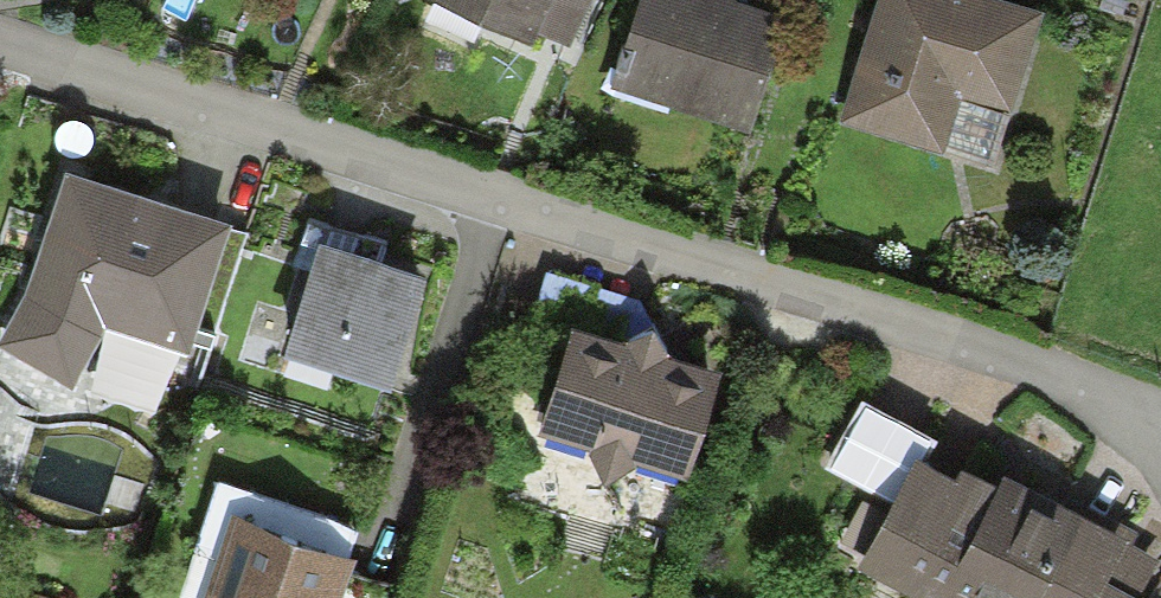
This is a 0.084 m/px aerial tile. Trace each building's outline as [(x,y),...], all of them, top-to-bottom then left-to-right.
[(531,32),(537,19),(567,32),(582,0),(461,0),(531,32)] [(795,0),(633,0),(605,78),(756,132),(802,3),(795,0)] [(835,103),(946,137),(961,89),(1008,103),(1040,0),(866,0),(835,103)] [(957,152),(1006,154),(1008,108),(959,106),(957,152)] [(105,318),(188,343),(228,210),(67,161),(30,280),(0,327),(0,329),(69,373),(105,318)] [(432,259),(317,220),(278,332),(394,371),(432,259)] [(723,388),(568,334),(531,437),(686,491),(723,388)] [(863,386),(827,458),(888,489),(872,520),(851,510),(833,545),(932,595),(937,585),(963,597),(1160,597),(1143,589),(1160,555),(1160,553),(1125,533),(1132,521),(1002,452),(995,463),(961,445),(956,456),(929,441),(937,425),(863,386)] [(236,490),(195,597),(333,597),(356,535),(236,490)]
